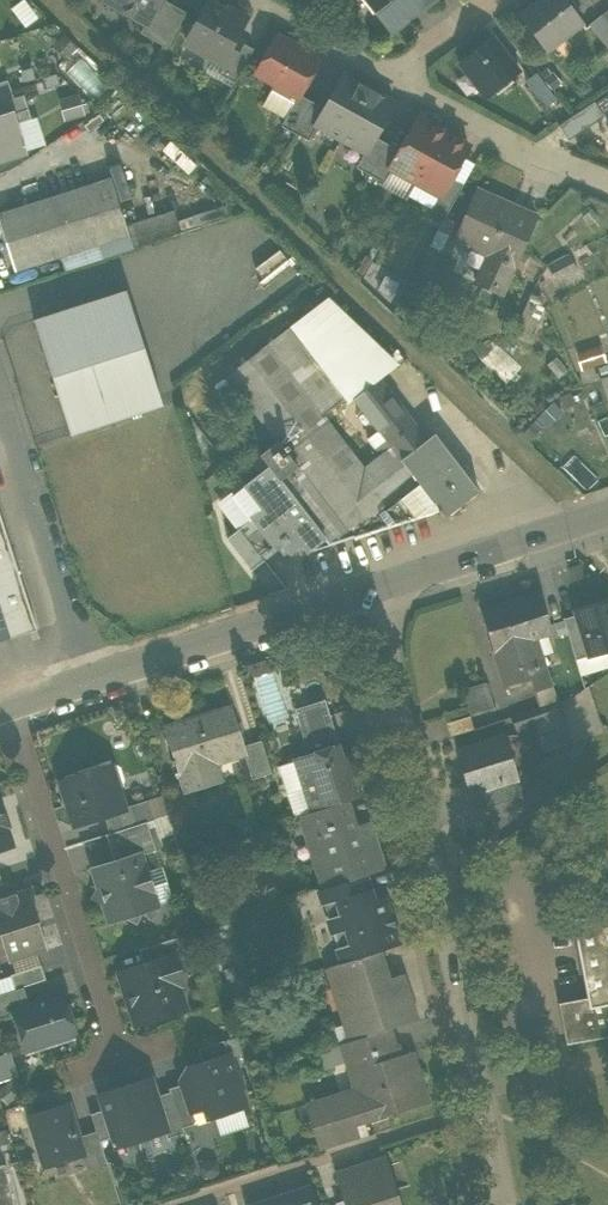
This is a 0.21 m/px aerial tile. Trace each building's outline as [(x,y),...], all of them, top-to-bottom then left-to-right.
[(25,25),(39,17),(28,0),(22,0),(13,6),(25,25)] [(147,24),(161,0),(115,0),(126,6),(123,10),(146,23),(147,24)] [(167,48),(186,13),(164,0),(161,0),(147,24),(146,23),(140,33),(167,48)] [(390,33),(396,28),(374,0),(364,0),(390,33)] [(391,35),(436,0),(374,0),(396,28),(390,33),(391,35)] [(544,51),(581,22),(564,0),(539,0),(518,17),(544,51)] [(225,64),(228,66),(241,42),(235,39),(246,18),(228,8),(226,13),(208,3),(186,43),(212,57),(225,64)] [(607,45),(607,25),(601,15),(587,26),(604,48),(607,45)] [(274,85),(291,95),(302,76),(308,80),(316,65),(305,58),(307,54),(277,37),(258,70),(277,81),(274,85)] [(460,62),(486,97),(520,72),(494,37),(460,62)] [(219,74),(235,83),(254,49),(241,42),(228,66),(225,64),(219,74)] [(225,64),(212,57),(205,69),(206,73),(217,79),(219,74),(225,64)] [(525,81),(545,107),(556,98),(536,73),(525,81)] [(317,126),(341,139),(369,89),(343,75),(325,109),(316,125),(317,126)] [(13,98),(9,84),(0,87),(0,102),(13,98)] [(291,95),(274,85),(262,106),(285,119),(297,98),(291,95)] [(394,103),(369,89),(341,139),(364,152),(366,153),(375,137),(394,103)] [(281,126),(294,133),(312,102),(298,94),(297,98),(285,119),(281,126)] [(12,113),(16,124),(31,119),(24,95),(13,98),(0,102),(0,117),(12,113)] [(78,97),(62,102),(67,118),(83,113),(78,97)] [(594,101),(558,125),(569,140),(604,116),(594,101)] [(325,109),(312,102),(294,133),(309,141),(317,126),(316,125),(325,109)] [(12,113),(0,117),(0,160),(25,152),(16,124),(12,113)] [(391,169),(415,182),(442,132),(432,126),(433,125),(432,121),(423,116),(419,117),(400,151),(390,168),(391,169)] [(443,130),(442,132),(415,182),(439,196),(440,196),(450,178),(462,157),(468,146),(456,139),(457,138),(455,134),(447,129),(443,130)] [(356,167),(370,175),(387,144),(375,137),(366,153),(364,152),(356,167)] [(400,151),(387,144),(370,175),(384,183),(391,169),(390,168),(400,151)] [(450,178),(463,185),(474,164),(462,157),(450,178)] [(391,169),(384,183),(382,186),(406,199),(407,196),(415,182),(391,169)] [(129,234),(126,225),(110,178),(0,213),(0,225),(15,272),(60,257),(129,234)] [(431,209),(445,217),(463,185),(450,178),(440,196),(439,196),(431,209)] [(439,196),(415,182),(407,196),(431,209),(439,196)] [(476,286),(502,297),(527,239),(511,232),(518,216),(477,198),(479,192),(477,191),(456,241),(477,249),(479,245),(491,250),(489,255),(476,286)] [(520,210),(479,192),(477,198),(518,216),(520,210)] [(173,209),(126,225),(129,234),(133,248),(161,240),(181,233),(173,209)] [(511,232),(527,239),(536,217),(520,210),(518,216),(511,232)] [(129,234),(60,257),(64,270),(133,248),(129,234)] [(479,245),(477,249),(489,255),(491,250),(479,245)] [(547,265),(555,281),(577,269),(568,254),(547,265)] [(385,275),(377,289),(391,297),(399,283),(385,275)] [(126,289),(33,319),(70,434),(163,405),(126,289)] [(543,304),(539,295),(531,291),(515,329),(530,335),(543,304)] [(328,298),(295,323),(349,394),(353,398),(379,379),(398,364),(328,298)] [(260,455),(269,467),(329,545),(439,510),(400,459),(374,480),(323,415),(349,394),(295,323),(226,376),(277,442),(260,455)] [(575,354),(581,370),(606,362),(601,346),(575,354)] [(379,379),(353,398),(400,459),(418,446),(397,418),(405,412),(379,379)] [(426,440),(405,412),(397,418),(418,446),(426,440)] [(439,510),(445,517),(479,491),(435,434),(426,440),(418,446),(400,459),(439,510)] [(260,457),(252,463),(259,473),(268,466),(260,457)] [(269,467),(246,485),(264,509),(252,519),(272,546),(279,541),(283,546),(289,553),(301,544),(307,552),(329,545),(269,467)] [(237,473),(227,480),(236,491),(246,484),(237,473)] [(233,494),(252,519),(264,509),(246,485),(233,494)] [(233,494),(220,504),(239,529),(252,519),(233,494)] [(9,638),(37,629),(0,515),(0,608),(9,638)] [(239,529),(260,555),(272,546),(252,519),(239,529)] [(260,555),(239,529),(227,538),(252,570),(264,561),(260,555)] [(260,555),(264,561),(283,546),(279,541),(272,546),(260,555)] [(520,642),(528,669),(545,664),(537,637),(552,633),(539,591),(515,598),(528,640),(520,642)] [(480,609),(493,651),(520,642),(528,640),(515,598),(480,609)] [(575,610),(576,614),(589,655),(607,650),(607,600),(575,610)] [(9,638),(0,608),(0,641),(9,638)] [(576,660),(589,655),(576,614),(563,618),(576,660)] [(528,669),(520,642),(493,651),(504,687),(531,679),(528,669)] [(557,660),(545,664),(551,685),(564,681),(557,660)] [(551,685),(545,664),(528,669),(531,679),(534,691),(551,685)] [(471,686),(479,709),(496,704),(489,680),(471,686)] [(305,716),(308,722),(330,715),(324,697),(294,706),(297,718),(305,716)] [(510,718),(515,729),(534,723),(561,713),(557,702),(540,708),(510,718)] [(163,725),(186,799),(215,790),(210,773),(245,762),(247,761),(242,745),(230,705),(163,725)] [(534,723),(542,752),(569,743),(561,713),(534,723)] [(300,725),(309,755),(337,746),(338,748),(340,747),(330,715),(308,722),(300,725)] [(448,723),(451,733),(474,726),(470,715),(448,723)] [(305,716),(297,718),(300,725),(308,722),(305,716)] [(476,784),(478,791),(482,789),(517,778),(505,737),(457,752),(467,786),(476,784)] [(245,762),(251,779),(271,773),(261,739),(242,745),(247,761),(245,762)] [(305,787),(313,811),(347,801),(367,794),(357,763),(348,757),(341,759),(338,748),(337,746),(309,755),(296,760),(305,787)] [(305,787),(296,760),(281,765),(290,791),(305,787)] [(111,767),(102,770),(109,791),(118,788),(111,767)] [(124,807),(118,788),(109,791),(102,770),(80,777),(74,774),(66,777),(63,783),(61,784),(74,825),(103,815),(124,809),(124,807)] [(482,789),(488,808),(523,797),(517,778),(482,789)] [(313,811),(305,787),(290,791),(298,816),(301,816),(313,811)] [(163,795),(146,800),(152,819),(169,814),(163,795)] [(103,815),(109,833),(147,821),(152,819),(146,800),(124,807),(124,809),(103,815)] [(301,816),(306,832),(352,817),(347,801),(313,811),(301,816)] [(0,811),(0,848),(11,845),(0,811)] [(152,819),(147,821),(149,829),(155,827),(159,839),(175,834),(169,814),(152,819)] [(323,885),(324,888),(365,875),(383,869),(369,824),(355,828),(352,817),(306,832),(312,850),(318,853),(327,884),(323,885)] [(106,835),(114,862),(140,853),(141,855),(156,850),(149,829),(147,821),(109,833),(106,835)] [(123,917),(136,923),(143,910),(157,906),(146,871),(141,855),(140,853),(114,862),(93,869),(109,921),(123,917)] [(162,866),(146,871),(157,906),(173,901),(162,866)] [(320,890),(325,905),(369,891),(365,875),(324,888),(320,890)] [(9,961),(11,960),(37,952),(46,949),(38,921),(39,921),(29,889),(0,898),(0,934),(9,961)] [(325,905),(343,962),(379,951),(398,945),(383,899),(373,902),(369,891),(325,905)] [(567,1044),(607,1036),(607,911),(572,918),(587,998),(558,1004),(567,1044)] [(139,949),(144,965),(171,956),(172,957),(185,953),(180,936),(139,949)] [(411,1004),(405,986),(392,990),(388,979),(379,951),(343,962),(328,967),(346,1025),(411,1004)] [(15,973),(40,965),(37,952),(11,960),(15,973)] [(121,972),(137,1022),(184,1007),(177,985),(180,984),(172,957),(171,956),(144,965),(121,972)] [(10,975),(15,989),(23,986),(45,979),(40,965),(15,973),(10,974),(10,975)] [(10,975),(0,979),(0,994),(15,989),(10,975)] [(402,975),(388,979),(392,990),(405,986),(402,975)] [(23,986),(15,989),(0,994),(0,1018),(15,1013),(14,1010),(29,1005),(23,986)] [(15,1013),(27,1050),(75,1035),(63,996),(47,1001),(44,1000),(29,1005),(14,1010),(15,1013)] [(346,1025),(351,1041),(388,1029),(416,1020),(411,1004),(346,1025)] [(342,1044),(346,1058),(393,1044),(388,1029),(351,1041),(342,1044)] [(198,1049),(203,1063),(228,1055),(224,1040),(198,1049)] [(308,1105),(322,1149),(357,1138),(353,1124),(426,1100),(411,1052),(397,1056),(393,1044),(346,1058),(347,1062),(356,1090),(308,1105)] [(346,1058),(342,1044),(314,1052),(321,1070),(347,1062),(346,1058)] [(0,1055),(0,1082),(12,1079),(13,1078),(18,1077),(10,1052),(0,1055)] [(183,1084),(195,1122),(196,1120),(209,1115),(213,1118),(215,1117),(243,1108),(245,1108),(228,1055),(203,1063),(187,1068),(181,1079),(183,1084)] [(13,1078),(12,1079),(0,1088),(0,1097),(7,1105),(24,1092),(13,1078)] [(113,1137),(117,1148),(144,1139),(147,1135),(164,1129),(166,1128),(156,1096),(152,1084),(146,1081),(132,1085),(132,1083),(117,1088),(118,1090),(105,1094),(102,1100),(104,1109),(113,1137)] [(169,1088),(170,1092),(182,1127),(194,1124),(195,1122),(183,1084),(169,1088)] [(184,1133),(182,1127),(170,1092),(156,1096),(166,1128),(164,1129),(167,1138),(184,1133)] [(29,1117),(44,1165),(82,1153),(83,1153),(78,1136),(68,1105),(29,1117)] [(243,1108),(215,1117),(221,1135),(249,1127),(243,1108)] [(91,1114),(96,1131),(99,1141),(113,1137),(104,1109),(91,1114)] [(170,1147),(167,1138),(164,1129),(147,1135),(144,1139),(149,1154),(170,1147)] [(107,1163),(99,1141),(96,1131),(78,1136),(83,1153),(82,1153),(87,1169),(107,1163)] [(386,1159),(336,1175),(346,1204),(401,1204),(386,1159)] [(202,1177),(212,1179),(220,1171),(215,1160),(204,1160),(199,1167),(202,1177)] [(4,1164),(0,1165),(0,1204),(14,1204),(4,1164)] [(312,1186),(253,1204),(318,1204),(312,1186)]
